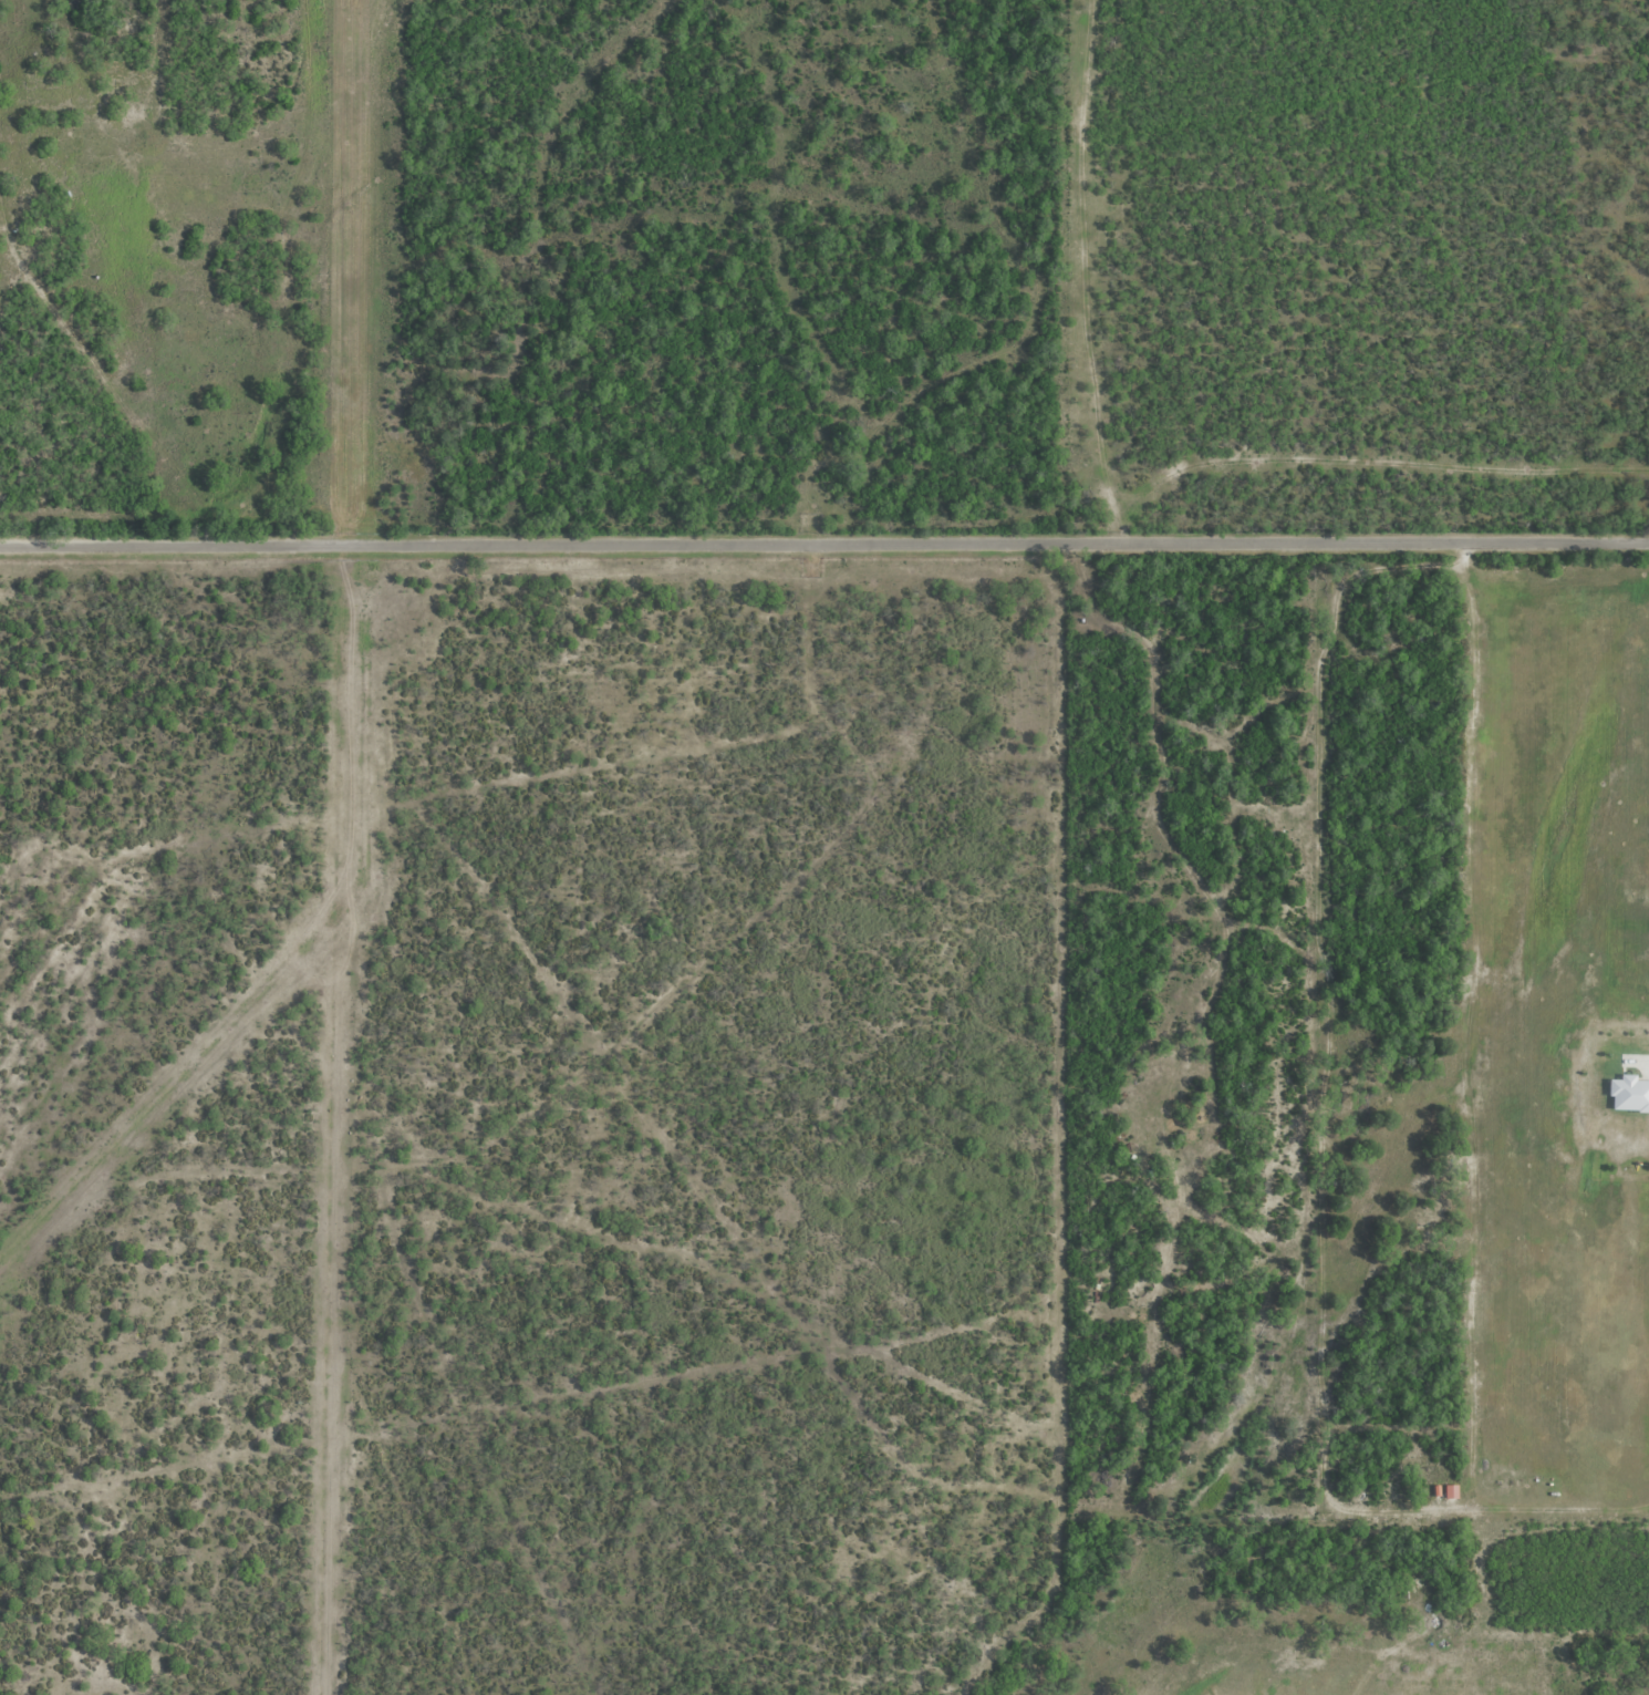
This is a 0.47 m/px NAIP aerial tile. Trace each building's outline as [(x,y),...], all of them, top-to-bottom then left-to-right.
[(1611,1079),(1648,1079),(1648,1110),(1611,1109),(1611,1079)] [(1432,1484),(1440,1484),(1441,1495),(1433,1495),(1432,1484)] [(1446,1497),(1445,1484),(1458,1484),(1458,1497),(1446,1497)]
